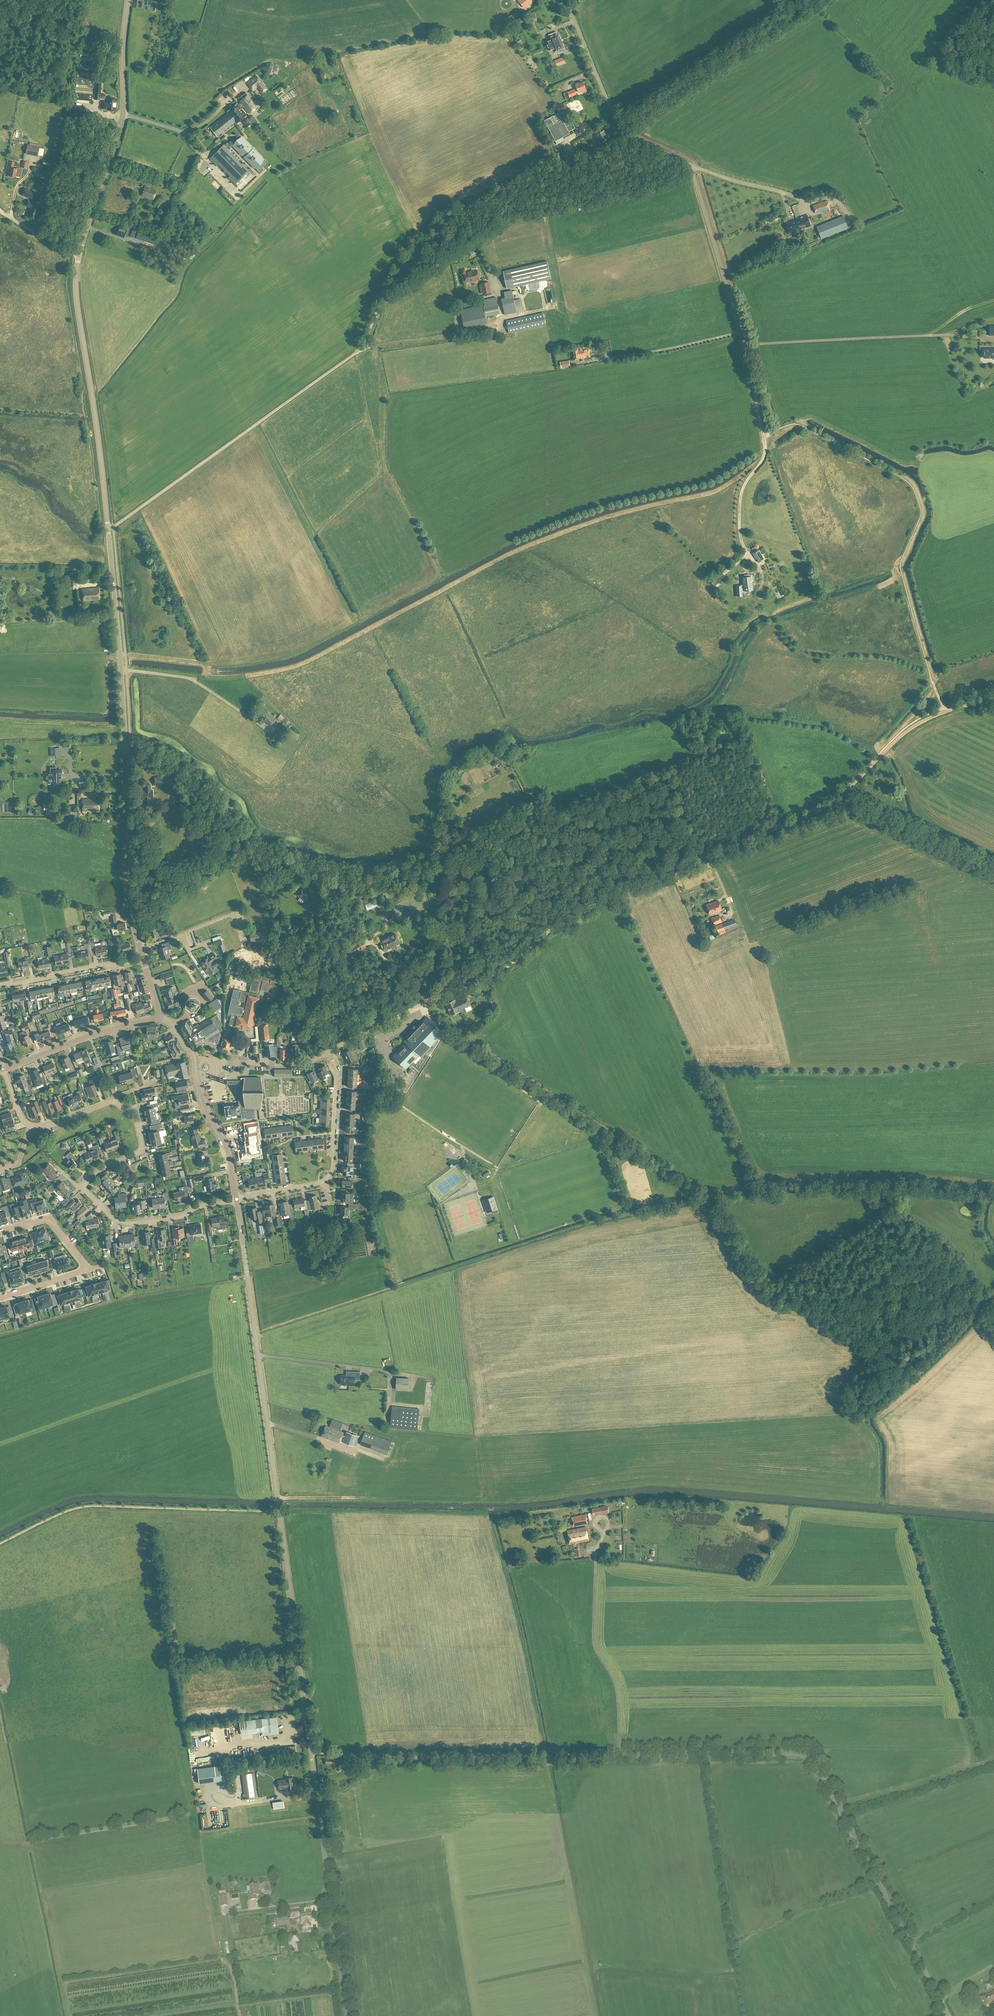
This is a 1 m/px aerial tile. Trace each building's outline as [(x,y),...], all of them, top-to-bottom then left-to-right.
[(533,11),(521,23),(524,25),(528,21),(530,25),(538,20),(533,11)] [(546,19),(535,24),(537,30),(549,26),(546,19)] [(548,46),(562,41),(559,33),(558,34),(557,31),(549,35),(550,37),(551,40),(546,42),(548,46)] [(565,47),(562,41),(548,46),(550,50),(554,49),(555,51),(556,51),(557,53),(565,50),(564,48),(565,47)] [(565,63),(563,57),(555,60),(557,66),(565,63)] [(248,83),(253,90),(258,86),(261,90),(266,86),(257,75),(248,83)] [(93,87),(94,78),(77,77),(76,84),(89,85),(88,87),(93,87)] [(101,93),(102,79),(96,79),(95,99),(100,99),(100,97),(106,98),(106,94),(101,93)] [(579,82),(576,83),(579,92),(582,91),(582,92),(587,90),(584,83),(580,84),(579,82)] [(73,92),(72,99),(73,99),(75,99),(75,102),(90,103),(93,103),(94,100),(92,100),(93,94),(75,92),(75,93),(74,92),(73,92)] [(238,104),(242,108),(244,107),(249,113),(252,111),(252,112),(255,109),(255,108),(257,106),(248,94),(240,101),(241,102),(238,104)] [(110,97),(109,97),(109,102),(103,101),(103,108),(108,108),(108,109),(116,110),(117,98),(114,98),(114,97),(113,96),(110,96),(110,97)] [(229,113),(214,124),(210,127),(217,136),(235,121),(236,123),(247,115),(242,108),(238,104),(238,103),(227,111),(229,113)] [(75,105),(74,112),(83,114),(84,107),(75,105)] [(567,120),(563,111),(554,116),(553,115),(545,120),(556,141),(563,137),(556,141),(557,144),(564,140),(563,138),(574,133),(572,129),(575,128),(572,122),(570,119),(567,120)] [(596,130),(593,131),(601,142),(609,137),(604,130),(599,133),(596,130)] [(255,167),(263,159),(242,137),(233,145),(255,167)] [(225,143),(210,158),(235,184),(250,169),(225,143)] [(40,147),(27,144),(26,151),(38,154),(40,147)] [(15,176),(17,168),(16,167),(16,168),(13,167),(14,161),(8,161),(7,171),(8,171),(7,175),(8,175),(8,176),(12,177),(13,176),(13,175),(15,176)] [(164,181),(159,180),(154,178),(152,184),(157,186),(162,187),(164,181)] [(145,186),(142,195),(154,199),(157,190),(145,186)] [(36,192),(24,188),(22,195),(38,200),(40,193),(36,192)] [(32,207),(28,216),(36,219),(41,207),(37,205),(37,203),(29,200),(27,205),(32,207)] [(813,205),(816,213),(830,208),(827,200),(813,205)] [(796,218),(797,220),(786,223),(789,231),(799,228),(800,229),(811,225),(807,214),(796,218)] [(843,216),(817,226),(822,238),(848,227),(843,216)] [(119,226),(118,228),(116,234),(124,237),(125,234),(128,235),(133,237),(136,229),(122,224),(122,227),(119,226)] [(161,239),(138,232),(136,238),(159,245),(161,239)] [(547,260),(503,271),(507,288),(551,278),(547,260)] [(477,269),(467,272),(465,270),(464,270),(463,270),(462,271),(462,272),(462,273),(463,274),(465,275),(466,282),(471,281),(476,280),(479,279),(477,269)] [(481,283),(482,284),(480,284),(482,293),(484,293),(484,294),(491,292),(488,281),(481,283)] [(520,298),(514,300),(512,290),(504,292),(505,299),(502,300),(505,315),(523,311),(520,298)] [(963,295),(954,299),(956,304),(965,300),(963,295)] [(484,305),(483,305),(460,310),(464,329),(487,324),(486,317),(495,314),(500,314),(496,297),(483,300),(484,305)] [(545,313),(543,313),(506,321),(509,333),(546,325),(548,325),(545,313)] [(589,346),(578,348),(573,348),(575,359),(579,358),(590,356),(589,346)] [(759,550),(758,550),(753,553),(756,559),(757,559),(759,562),(764,559),(759,550)] [(728,581),(740,574),(735,566),(724,574),(728,581)] [(719,570),(709,576),(711,579),(715,577),(716,580),(723,576),(719,570)] [(83,583),(94,582),(93,574),(82,575),(83,583)] [(752,582),(753,582),(753,574),(744,575),(744,577),(743,577),(743,575),(741,576),(742,585),(738,585),(738,586),(736,586),(736,589),(737,596),(741,596),(743,596),(743,592),(751,590),(753,589),(752,582)] [(763,591),(772,583),(767,577),(758,584),(763,591)] [(99,587),(82,588),(83,600),(100,599),(99,587)] [(267,712),(261,719),(270,726),(276,719),(267,712)] [(281,720),(282,720),(282,721),(285,724),(286,723),(287,725),(289,723),(284,718),(280,714),(277,718),(280,721),(281,720)] [(281,734),(287,727),(282,723),(276,730),(281,734)] [(283,736),(277,732),(274,736),(279,740),(283,736)] [(47,777),(63,777),(63,774),(61,774),(61,770),(56,770),(56,768),(51,768),(51,773),(47,773),(47,777)] [(63,779),(63,777),(47,777),(47,781),(51,781),(51,785),(59,785),(59,783),(61,783),(61,779),(63,779)] [(155,780),(156,788),(172,788),(172,779),(155,780)] [(153,799),(153,790),(151,790),(150,784),(145,784),(145,790),(142,791),(143,800),(145,799),(145,803),(151,803),(151,799),(153,799)] [(99,799),(82,799),(83,810),(100,810),(99,799)] [(308,910),(317,899),(311,894),(309,895),(301,888),(296,894),(305,901),(302,904),(308,910)] [(710,903),(707,904),(710,914),(722,910),(719,900),(710,904),(710,903)] [(110,912),(104,913),(104,917),(110,916),(111,923),(117,922),(116,914),(116,912),(110,911),(110,912)] [(720,915),(712,918),(714,924),(722,921),(720,915)] [(734,926),(738,925),(735,918),(716,925),(719,935),(726,932),(725,930),(728,929),(729,930),(735,928),(734,926)] [(156,926),(149,928),(151,937),(159,935),(161,934),(162,937),(169,936),(168,931),(158,933),(156,926)] [(212,929),(192,936),(195,943),(214,937),(212,929)] [(269,932),(266,932),(266,931),(250,934),(251,941),(267,939),(267,935),(270,934),(269,932)] [(711,940),(716,937),(714,931),(708,934),(711,940)] [(396,933),(379,941),(383,950),(400,942),(396,933)] [(360,938),(348,946),(354,955),(366,947),(360,938)] [(95,943),(91,944),(92,950),(96,950),(97,955),(107,953),(106,945),(107,945),(106,942),(105,941),(102,941),(101,943),(101,944),(95,945),(95,943)] [(170,942),(162,944),(163,947),(159,948),(162,960),(170,957),(168,950),(172,948),(170,942)] [(121,945),(119,946),(120,949),(122,948),(124,954),(132,951),(132,948),(130,943),(127,944),(127,943),(121,945)] [(92,950),(91,944),(84,945),(85,949),(81,950),(81,947),(80,946),(72,948),(72,947),(71,948),(73,956),(78,955),(78,958),(89,956),(88,951),(92,950)] [(209,957),(200,964),(204,969),(218,958),(215,953),(209,957)] [(67,954),(55,956),(56,965),(69,962),(67,954)] [(25,960),(18,961),(19,968),(20,969),(21,969),(23,969),(23,971),(30,970),(29,967),(33,966),(31,956),(25,958),(25,960)] [(219,958),(218,958),(204,969),(210,976),(219,969),(216,967),(220,963),(217,959),(219,958)] [(48,959),(38,961),(39,968),(50,966),(48,959)] [(135,978),(132,978),(131,972),(125,973),(127,980),(129,979),(130,984),(136,983),(135,978)] [(261,980),(259,989),(269,991),(269,988),(277,990),(279,981),(276,981),(276,978),(257,973),(256,979),(261,980)] [(120,974),(113,975),(115,985),(118,984),(119,987),(125,985),(124,980),(122,981),(120,974)] [(138,987),(146,984),(143,975),(138,977),(140,984),(137,985),(138,987)] [(216,982),(214,978),(212,978),(211,976),(205,978),(208,985),(216,982)] [(258,1005),(260,997),(257,997),(259,989),(261,980),(256,979),(253,978),(249,992),(234,989),(228,1015),(231,1015),(229,1026),(242,1029),(242,1026),(251,1028),(256,1005),(258,1005)] [(94,991),(91,979),(85,980),(86,983),(87,989),(90,988),(91,991),(94,991)] [(146,984),(138,987),(139,990),(142,989),(143,993),(149,991),(146,984)] [(66,995),(64,985),(58,986),(59,994),(63,993),(63,996),(66,995)] [(168,1008),(173,1006),(179,1004),(173,986),(162,990),(168,1008)] [(481,996),(489,992),(487,987),(487,986),(478,989),(481,996)] [(37,998),(35,990),(29,991),(31,999),(34,998),(35,1001),(38,1001),(37,998)] [(207,999),(208,1000),(209,1001),(213,997),(207,990),(203,994),(203,995),(204,995),(207,999)] [(24,1002),(24,999),(27,999),(25,992),(19,993),(21,1002),(22,1002),(24,1002)] [(21,1002),(19,993),(12,995),(13,1001),(17,1001),(18,1005),(19,1004),(19,1007),(23,1006),(22,1002),(21,1002)] [(451,1014),(465,1008),(467,1011),(472,1009),(471,1006),(466,995),(446,1003),(451,1014)] [(217,998),(208,1004),(211,1009),(214,1009),(214,1010),(221,1006),(217,998)] [(120,1007),(119,1003),(119,1000),(116,1000),(117,1003),(116,1003),(117,1007),(118,1010),(119,1016),(126,1014),(125,1009),(122,1009),(121,1006),(120,1007)] [(93,1001),(88,1002),(90,1010),(96,1008),(95,1003),(93,1004),(93,1001)] [(142,1004),(141,1001),(132,1004),(134,1009),(136,1008),(136,1011),(135,1012),(136,1013),(137,1014),(138,1014),(145,1012),(142,1004)] [(142,1004),(145,1012),(152,1009),(149,1001),(142,1004),(141,1001),(142,1004)] [(95,1009),(96,1014),(93,1015),(95,1020),(104,1018),(102,1013),(99,1013),(99,1009),(95,1009)] [(192,1026),(193,1025),(190,1019),(186,1021),(181,1024),(196,1048),(201,1045),(200,1043),(208,1039),(209,1041),(214,1042),(214,1041),(217,1042),(217,1044),(218,1043),(219,1043),(221,1036),(220,1036),(220,1034),(219,1032),(223,1030),(220,1026),(223,1024),(217,1014),(211,1018),(199,1025),(198,1024),(192,1027),(192,1026)] [(416,1057),(421,1051),(423,1053),(434,1042),(444,1032),(428,1016),(418,1027),(407,1038),(409,1039),(394,1055),(401,1061),(399,1062),(400,1062),(401,1061),(407,1067),(413,1061),(413,1060),(416,1057)] [(5,1021),(0,1022),(0,1029),(6,1028),(5,1024),(8,1024),(7,1022),(15,1020),(11,1021),(10,1018),(6,1019),(7,1020),(6,1021),(4,1021),(5,1021)] [(59,1020),(55,1022),(57,1027),(54,1029),(56,1034),(63,1031),(61,1026),(60,1023),(59,1020)] [(61,1026),(63,1031),(70,1029),(68,1023),(61,1026)] [(267,1044),(266,1039),(269,1039),(267,1024),(259,1025),(261,1040),(264,1040),(265,1044),(264,1044),(266,1056),(274,1055),(275,1056),(278,1056),(278,1053),(277,1053),(277,1046),(277,1044),(273,1044),(273,1043),(267,1044)] [(469,1031),(466,1028),(460,1024),(457,1028),(463,1032),(466,1035),(469,1031)] [(147,1026),(147,1029),(145,1029),(146,1038),(144,1038),(144,1041),(145,1042),(149,1042),(149,1041),(149,1039),(154,1039),(158,1032),(156,1032),(156,1026),(147,1026)] [(253,1041),(259,1040),(258,1026),(255,1026),(256,1038),(249,1039),(250,1044),(253,1044),(253,1041)] [(44,1029),(45,1032),(42,1033),(44,1039),(51,1036),(49,1030),(49,1031),(48,1027),(44,1029)] [(6,1034),(3,1036),(6,1043),(4,1044),(7,1053),(14,1050),(11,1041),(9,1038),(11,1037),(9,1034),(9,1033),(9,1030),(5,1031),(6,1034)] [(23,1031),(20,1033),(21,1037),(25,1046),(32,1044),(28,1034),(25,1036),(23,1031)] [(42,1033),(39,1034),(39,1032),(34,1034),(35,1036),(37,1041),(44,1039),(42,1033)] [(168,1044),(176,1039),(172,1033),(164,1038),(168,1044)] [(224,1033),(221,1047),(230,1049),(232,1040),(232,1036),(227,1035),(227,1034),(224,1033)] [(121,1045),(117,1046),(119,1055),(124,1054),(123,1051),(132,1048),(128,1036),(119,1039),(121,1045)] [(178,1038),(176,1039),(168,1044),(169,1046),(170,1048),(173,1046),(174,1046),(177,1050),(183,1046),(178,1038)] [(363,1039),(357,1042),(361,1049),(366,1046),(363,1039)] [(277,1040),(277,1044),(277,1046),(277,1053),(278,1053),(278,1056),(279,1056),(279,1058),(287,1058),(287,1048),(281,1048),(281,1040),(277,1040)] [(112,1041),(105,1043),(108,1054),(115,1051),(112,1041)] [(169,1046),(166,1048),(168,1051),(171,1049),(172,1052),(170,1053),(173,1058),(175,1057),(185,1051),(183,1046),(177,1050),(174,1046),(173,1046),(170,1048),(169,1046)] [(83,1060),(85,1065),(91,1062),(86,1049),(80,1052),(83,1060)] [(351,1049),(343,1053),(348,1063),(356,1059),(351,1049)] [(83,1060),(80,1052),(74,1054),(77,1063),(83,1060)] [(71,1065),(68,1057),(61,1059),(65,1068),(71,1065)] [(182,1069),(187,1068),(185,1061),(165,1065),(167,1072),(176,1070),(177,1071),(178,1071),(178,1070),(182,1069)] [(43,1067),(44,1071),(42,1072),(44,1076),(49,1074),(49,1073),(52,1071),(53,1072),(54,1073),(55,1072),(56,1071),(56,1070),(53,1062),(43,1067)] [(325,1065),(319,1067),(320,1069),(317,1071),(321,1080),(326,1077),(325,1074),(328,1072),(325,1065)] [(363,1066),(363,1068),(362,1071),(365,1072),(364,1075),(368,1075),(368,1072),(368,1071),(370,1071),(371,1067),(363,1066)] [(125,1074),(128,1083),(134,1081),(132,1075),(136,1074),(134,1067),(130,1068),(131,1072),(125,1074)] [(189,1075),(187,1068),(182,1069),(178,1070),(178,1071),(177,1071),(176,1070),(167,1072),(168,1076),(178,1074),(179,1077),(189,1075)] [(44,1076),(41,1078),(37,1069),(35,1070),(34,1069),(31,1070),(31,1071),(30,1072),(36,1086),(43,1083),(43,1085),(47,1083),(44,1076)] [(282,1077),(282,1076),(292,1076),(292,1069),(274,1069),(274,1076),(279,1076),(279,1077),(282,1077)] [(314,1070),(307,1073),(312,1082),(318,1079),(314,1070)] [(72,1074),(70,1074),(71,1077),(68,1078),(69,1081),(79,1077),(76,1072),(72,1074)] [(29,1081),(27,1082),(23,1074),(17,1077),(21,1088),(27,1086),(29,1090),(26,1091),(27,1095),(32,1093),(32,1095),(34,1095),(29,1081)] [(128,1083),(125,1074),(119,1075),(121,1084),(128,1083)] [(261,1077),(241,1077),(241,1084),(244,1084),(243,1089),(244,1096),(242,1096),(238,1101),(239,1104),(239,1114),(242,1114),(243,1118),(255,1117),(254,1112),(255,1112),(255,1110),(258,1109),(258,1107),(261,1107),(262,1096),(263,1089),(261,1077)] [(92,1085),(86,1087),(89,1097),(97,1094),(94,1085),(97,1084),(95,1078),(90,1080),(92,1085)] [(178,1092),(182,1092),(181,1088),(188,1087),(188,1086),(189,1086),(188,1084),(187,1083),(187,1080),(176,1082),(178,1092)] [(145,1092),(141,1093),(142,1100),(146,1100),(147,1100),(149,1100),(149,1099),(152,1098),(151,1095),(155,1094),(154,1088),(144,1090),(145,1092)] [(74,1096),(77,1105),(83,1102),(81,1097),(84,1096),(82,1089),(76,1092),(77,1095),(74,1096)] [(178,1095),(171,1096),(172,1101),(174,1100),(179,1099),(180,1105),(190,1103),(188,1093),(178,1096),(178,1095)] [(51,1102),(55,1111),(61,1109),(60,1104),(62,1103),(59,1095),(54,1096),(56,1100),(51,1102)] [(77,1105),(74,1096),(70,1098),(68,1095),(63,1097),(66,1103),(69,1102),(71,1107),(77,1105)] [(320,1104),(330,1105),(330,1098),(321,1098),(321,1097),(318,1097),(318,1099),(320,1099),(320,1104)] [(40,1102),(41,1105),(40,1105),(41,1109),(43,1109),(44,1110),(46,1109),(48,1114),(55,1111),(55,1112),(55,1111),(51,1102),(47,1103),(46,1100),(40,1102)] [(36,1108),(39,1107),(37,1101),(32,1103),(33,1106),(29,1108),(32,1117),(39,1115),(36,1108)] [(150,1108),(144,1109),(146,1115),(155,1113),(154,1107),(159,1106),(158,1102),(150,1104),(150,1108)] [(239,1114),(239,1104),(225,1106),(226,1116),(239,1114)] [(0,1111),(0,1118),(2,1118),(3,1121),(13,1118),(11,1111),(5,1113),(4,1109),(0,1111)] [(155,1113),(146,1115),(147,1122),(153,1120),(154,1124),(161,1122),(160,1119),(156,1120),(155,1113)] [(184,1115),(179,1116),(180,1121),(185,1120),(186,1123),(194,1121),(192,1114),(184,1115)] [(5,1128),(3,1128),(4,1132),(11,1130),(14,1129),(11,1130),(10,1127),(11,1126),(13,1125),(15,1125),(13,1118),(3,1121),(5,1128)] [(161,1130),(160,1127),(162,1127),(162,1123),(154,1124),(155,1131),(149,1132),(151,1139),(160,1136),(163,1136),(162,1130),(161,1130)] [(247,1150),(240,1151),(240,1153),(242,1153),(243,1155),(241,1156),(241,1160),(252,1158),(260,1156),(259,1152),(260,1151),(260,1148),(258,1148),(257,1140),(258,1140),(257,1132),(258,1132),(257,1127),(259,1127),(258,1123),(246,1124),(247,1129),(249,1128),(249,1131),(247,1131),(247,1133),(246,1133),(246,1135),(249,1135),(249,1137),(247,1138),(247,1141),(246,1141),(247,1150)] [(285,1126),(287,1136),(294,1134),(292,1125),(285,1126)] [(354,1125),(345,1125),(345,1131),(351,1131),(351,1133),(357,1134),(357,1129),(354,1128),(354,1125)] [(285,1126),(278,1127),(280,1136),(287,1136),(285,1126)] [(278,1127),(271,1128),(273,1137),(280,1136),(278,1127)] [(273,1137),(271,1128),(264,1129),(266,1138),(273,1137)] [(190,1134),(191,1134),(194,1146),(200,1145),(201,1147),(207,1146),(205,1139),(200,1140),(200,1138),(199,1133),(198,1133),(197,1129),(189,1130),(190,1134)] [(114,1131),(115,1133),(116,1138),(110,1140),(114,1150),(120,1147),(117,1141),(120,1140),(121,1139),(118,1130),(114,1131)] [(114,1150),(110,1140),(104,1142),(101,1136),(98,1137),(101,1145),(104,1144),(107,1152),(114,1150)] [(161,1143),(160,1136),(151,1139),(152,1145),(158,1144),(159,1147),(166,1145),(165,1142),(161,1143)] [(323,1138),(316,1139),(317,1149),(324,1148),(323,1138)] [(317,1149),(316,1139),(309,1140),(310,1150),(317,1149)] [(309,1140),(302,1141),(303,1151),(310,1150),(309,1140)] [(303,1151),(302,1141),(295,1142),(296,1152),(303,1151)] [(90,1151),(93,1160),(99,1157),(97,1152),(101,1150),(98,1144),(89,1147),(90,1151)] [(93,1160),(90,1151),(87,1152),(86,1149),(85,1149),(79,1151),(81,1158),(85,1156),(87,1162),(93,1160)] [(70,1152),(66,1156),(69,1159),(66,1163),(73,1170),(78,1165),(73,1160),(76,1157),(70,1152)] [(166,1153),(158,1155),(159,1158),(158,1158),(158,1160),(167,1158),(167,1155),(171,1154),(170,1152),(166,1153)] [(199,1159),(198,1159),(199,1166),(210,1164),(209,1157),(205,1158),(204,1152),(198,1153),(199,1159)] [(273,1162),(283,1161),(282,1154),(272,1155),(273,1162)] [(283,1161),(273,1162),(274,1169),(284,1168),(283,1161)] [(173,1162),(161,1165),(161,1168),(160,1169),(160,1171),(170,1168),(169,1165),(173,1164),(173,1162)] [(343,1165),(343,1173),(353,1174),(353,1168),(356,1168),(356,1167),(360,1167),(360,1163),(347,1163),(347,1166),(343,1165)] [(49,1164),(43,1169),(50,1176),(49,1177),(52,1181),(57,1176),(54,1173),(56,1171),(49,1164)] [(285,1175),(284,1168),(274,1169),(275,1176),(285,1175)] [(23,1171),(17,1173),(18,1177),(16,1177),(15,1177),(11,1178),(13,1186),(28,1182),(25,1172),(23,1171)] [(100,1175),(102,1177),(104,1180),(99,1184),(104,1189),(113,1180),(107,1173),(106,1171),(100,1175)] [(258,1187),(256,1177),(250,1178),(250,1176),(247,1176),(246,1173),(242,1174),(244,1180),(248,1179),(250,1189),(252,1188),(253,1189),(255,1189),(255,1188),(258,1187)] [(262,1176),(256,1177),(258,1187),(260,1187),(261,1187),(263,1187),(263,1186),(266,1186),(264,1179),(269,1178),(267,1173),(261,1174),(262,1176)] [(285,1175),(275,1176),(276,1183),(286,1182),(285,1175)] [(2,1189),(12,1187),(9,1177),(5,1178),(5,1177),(2,1177),(0,1177),(0,1181),(2,1189)] [(208,1192),(215,1190),(213,1177),(205,1179),(208,1192)] [(113,1180),(104,1189),(108,1194),(113,1190),(115,1192),(120,1188),(116,1183),(115,1180),(113,1180)] [(58,1195),(67,1187),(62,1181),(57,1186),(54,1182),(48,1188),(52,1192),(55,1189),(60,1193),(58,1195)] [(173,1193),(175,1200),(181,1199),(181,1200),(186,1198),(185,1193),(189,1192),(187,1185),(179,1187),(180,1191),(173,1193)] [(67,1187),(58,1195),(62,1200),(61,1201),(65,1205),(69,1201),(70,1200),(67,1196),(72,1192),(67,1187)] [(340,1196),(340,1200),(341,1200),(345,1200),(345,1202),(345,1203),(353,1203),(352,1203),(352,1197),(353,1197),(353,1194),(357,1194),(357,1196),(362,1196),(362,1195),(363,1191),(351,1190),(351,1193),(349,1193),(346,1192),(345,1192),(341,1192),(341,1196),(340,1196),(341,1196),(340,1196)] [(159,1194),(157,1194),(159,1207),(165,1206),(165,1200),(169,1199),(167,1192),(163,1193),(163,1194),(162,1194),(161,1194),(159,1194)] [(127,1193),(120,1194),(120,1197),(115,1198),(116,1208),(126,1207),(126,1200),(127,1200),(127,1193)] [(153,1196),(152,1195),(152,1194),(148,1195),(149,1202),(152,1201),(153,1208),(159,1207),(157,1194),(156,1194),(155,1195),(153,1196)] [(310,1200),(307,1200),(307,1204),(308,1208),(308,1209),(309,1209),(311,1209),(319,1207),(316,1195),(309,1197),(310,1200)] [(498,1212),(497,1208),(498,1208),(494,1196),(486,1199),(490,1211),(493,1210),(495,1213),(498,1212)] [(303,1198),(293,1200),(294,1203),(295,1207),(305,1205),(305,1209),(308,1208),(307,1204),(307,1200),(304,1200),(303,1198)] [(36,1209),(36,1211),(46,1208),(44,1199),(34,1203),(33,1200),(28,1201),(31,1211),(36,1209)] [(69,1201),(65,1205),(65,1206),(65,1207),(67,1210),(69,1211),(71,1209),(74,1213),(76,1211),(83,1204),(78,1199),(73,1204),(69,1201)] [(140,1203),(132,1205),(133,1214),(141,1212),(140,1208),(146,1207),(145,1199),(139,1200),(140,1203)] [(18,1206),(21,1216),(27,1214),(26,1208),(29,1207),(26,1200),(20,1201),(22,1205),(18,1206)] [(288,1201),(280,1203),(282,1216),(289,1214),(289,1216),(289,1217),(290,1217),(294,1216),(292,1208),(289,1209),(288,1201)] [(83,1203),(83,1204),(76,1211),(79,1213),(78,1214),(77,1218),(80,1221),(85,1216),(83,1214),(88,1209),(83,1203)] [(349,1203),(349,1206),(341,1206),(340,1214),(349,1214),(349,1210),(353,1210),(353,1208),(357,1208),(357,1204),(349,1203)] [(13,1204),(7,1205),(10,1213),(12,1212),(13,1212),(15,1218),(21,1216),(18,1206),(14,1207),(13,1204)] [(274,1204),(265,1206),(267,1216),(273,1215),(276,1214),(274,1204)] [(0,1211),(0,1216),(2,1222),(8,1220),(6,1214),(10,1213),(7,1205),(2,1207),(2,1210),(0,1211)] [(256,1207),(249,1209),(251,1219),(255,1218),(256,1222),(263,1221),(261,1210),(257,1211),(256,1207)] [(99,1226),(97,1218),(93,1219),(93,1216),(90,1213),(82,1221),(83,1223),(86,1222),(87,1228),(99,1226)] [(210,1222),(207,1222),(208,1231),(208,1236),(212,1236),(212,1231),(211,1227),(213,1227),(216,1226),(216,1228),(217,1229),(225,1228),(226,1227),(224,1216),(219,1216),(219,1217),(211,1218),(212,1222),(210,1222)] [(201,1223),(189,1225),(190,1229),(186,1229),(187,1238),(193,1237),(193,1234),(202,1233),(201,1223)] [(172,1244),(173,1244),(175,1244),(177,1244),(176,1238),(184,1236),(183,1228),(179,1229),(179,1227),(173,1228),(174,1238),(171,1238),(172,1244)] [(35,1243),(45,1240),(45,1239),(46,1237),(48,1236),(46,1229),(41,1231),(41,1230),(38,1232),(32,1233),(35,1243)] [(157,1250),(157,1247),(161,1246),(161,1240),(166,1239),(165,1229),(157,1230),(158,1238),(155,1239),(156,1247),(155,1247),(156,1251),(160,1250),(157,1250)] [(142,1241),(143,1241),(143,1244),(150,1243),(150,1247),(155,1246),(154,1238),(150,1238),(149,1231),(141,1232),(142,1237),(141,1237),(142,1241)] [(126,1235),(128,1246),(135,1245),(134,1234),(126,1235)] [(112,1251),(117,1250),(116,1243),(111,1244),(110,1235),(101,1236),(103,1247),(111,1246),(112,1251)] [(128,1246),(126,1235),(119,1236),(120,1247),(128,1246)] [(22,1238),(15,1241),(18,1249),(25,1247),(22,1238)] [(22,1238),(25,1247),(29,1246),(30,1249),(34,1248),(31,1238),(28,1239),(28,1238),(23,1239),(22,1238)] [(18,1249),(15,1241),(10,1243),(11,1247),(8,1248),(10,1255),(14,1254),(13,1251),(18,1249)] [(0,1243),(0,1254),(1,1253),(2,1259),(9,1257),(5,1244),(2,1245),(1,1243),(0,1243)] [(56,1267),(57,1269),(70,1265),(69,1262),(70,1262),(69,1258),(68,1258),(67,1257),(54,1261),(54,1262),(55,1267),(56,1267)] [(15,1271),(18,1281),(20,1281),(20,1282),(25,1281),(23,1274),(26,1273),(23,1265),(19,1266),(18,1268),(19,1270),(15,1271)] [(18,1281),(15,1271),(11,1272),(10,1270),(9,1269),(4,1271),(7,1279),(10,1278),(12,1285),(16,1283),(16,1282),(18,1281)] [(107,1280),(102,1281),(106,1294),(108,1293),(107,1290),(110,1289),(110,1288),(111,1288),(110,1285),(109,1285),(107,1280)] [(97,1282),(96,1282),(99,1292),(102,1291),(103,1294),(106,1294),(102,1281),(97,1283),(97,1282)] [(96,1282),(91,1284),(95,1297),(97,1296),(96,1293),(99,1292),(96,1282)] [(86,1286),(87,1289),(84,1290),(86,1296),(89,1295),(92,1294),(93,1297),(95,1297),(91,1284),(91,1285),(86,1286)] [(74,1289),(73,1289),(77,1302),(79,1302),(79,1299),(82,1298),(79,1288),(74,1290),(74,1289)] [(73,1289),(68,1291),(71,1301),(74,1300),(75,1303),(77,1302),(73,1289)] [(46,1294),(44,1294),(47,1306),(53,1304),(54,1305),(57,1304),(55,1297),(52,1298),(50,1292),(49,1293),(49,1292),(46,1293),(46,1294)] [(67,1305),(63,1293),(58,1295),(61,1304),(64,1303),(65,1306),(67,1305)] [(47,1306),(44,1294),(42,1295),(41,1294),(39,1295),(39,1296),(38,1296),(39,1300),(39,1301),(36,1302),(38,1309),(42,1308),(47,1306)] [(30,1304),(28,1299),(26,1300),(25,1299),(22,1300),(26,1312),(32,1311),(32,1313),(36,1311),(34,1303),(31,1304),(30,1304)] [(26,1312),(22,1300),(19,1301),(19,1302),(16,1303),(17,1307),(17,1309),(14,1309),(16,1315),(26,1312)] [(4,1319),(14,1316),(12,1309),(8,1310),(6,1306),(4,1307),(3,1306),(0,1307),(4,1319)] [(360,1378),(360,1372),(347,1371),(347,1375),(341,1375),(341,1376),(340,1376),(340,1377),(340,1380),(341,1380),(341,1384),(355,1385),(355,1377),(360,1378)] [(371,1385),(385,1387),(385,1378),(375,1377),(375,1376),(372,1376),(371,1385)] [(396,1388),(396,1390),(409,1390),(409,1377),(397,1377),(396,1378),(396,1388)] [(403,1391),(395,1391),(395,1395),(403,1395),(404,1405),(411,1405),(411,1391),(403,1391)] [(419,1409),(393,1406),(391,1427),(417,1430),(419,1409)] [(341,1429),(343,1422),(332,1419),(330,1425),(341,1429)] [(360,1436),(347,1431),(345,1435),(343,1435),(344,1432),(340,1431),(326,1425),(322,1436),(328,1438),(340,1443),(341,1441),(356,1446),(360,1436)] [(387,1454),(392,1441),(365,1431),(360,1444),(387,1454)] [(579,1515),(581,1524),(588,1523),(586,1514),(579,1515)] [(581,1524),(579,1515),(572,1517),(574,1525),(581,1524)] [(586,1526),(577,1528),(579,1540),(579,1542),(589,1540),(586,1526)] [(579,1540),(577,1528),(568,1530),(571,1543),(579,1542),(579,1540)] [(261,1718),(263,1735),(279,1733),(277,1716),(261,1718)] [(224,1780),(222,1765),(197,1768),(199,1783),(224,1780)] [(257,1773),(264,1776),(266,1771),(259,1768),(257,1773)] [(254,1773),(242,1774),(245,1797),(257,1796),(254,1773)] [(294,1788),(292,1777),(287,1777),(287,1779),(278,1780),(280,1789),(288,1788),(289,1789),(294,1788)] [(274,1809),(285,1808),(284,1800),(273,1802),(274,1809)] [(257,1884),(250,1885),(251,1892),(248,1893),(249,1900),(257,1899),(256,1895),(259,1895),(257,1884)] [(231,1900),(239,1899),(239,1892),(230,1893),(231,1900)] [(220,1897),(221,1907),(228,1906),(227,1895),(220,1897)] [(300,1914),(300,1910),(289,1911),(290,1917),(300,1916),(301,1923),(303,1923),(303,1927),(311,1926),(310,1922),(312,1922),(311,1913),(300,1914)] [(980,1997),(986,2007),(993,2003),(993,1991),(986,1996),(985,1995),(980,1997)]
